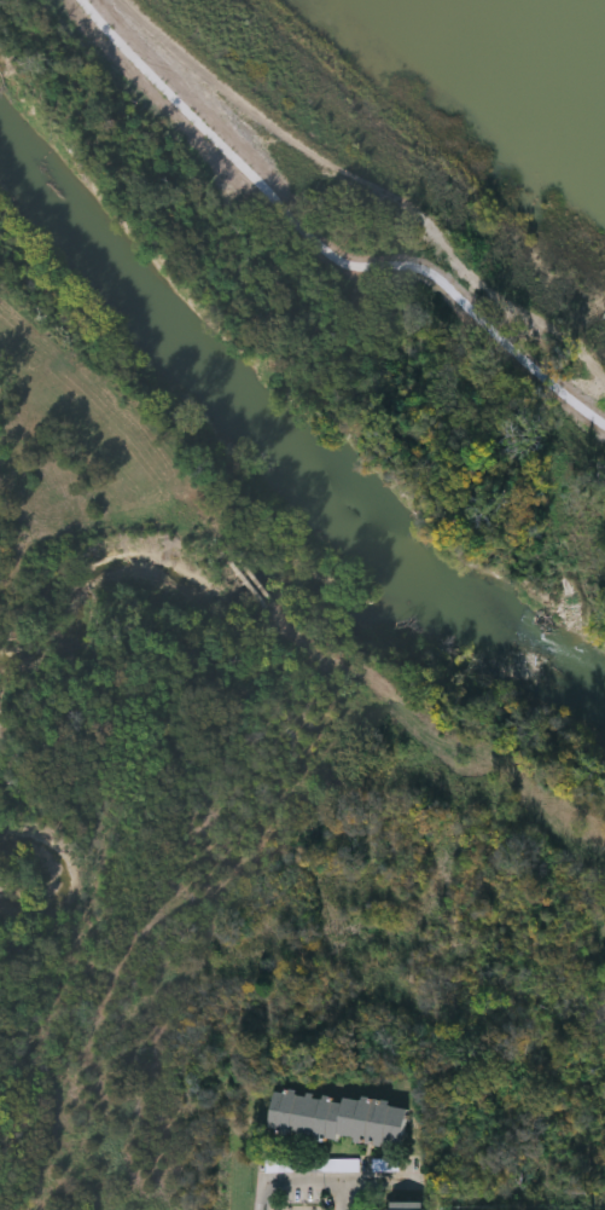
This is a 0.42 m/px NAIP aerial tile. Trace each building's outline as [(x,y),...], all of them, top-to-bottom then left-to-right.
[(405,1148),(272,1135),(275,1092),(408,1105),(405,1148)]
